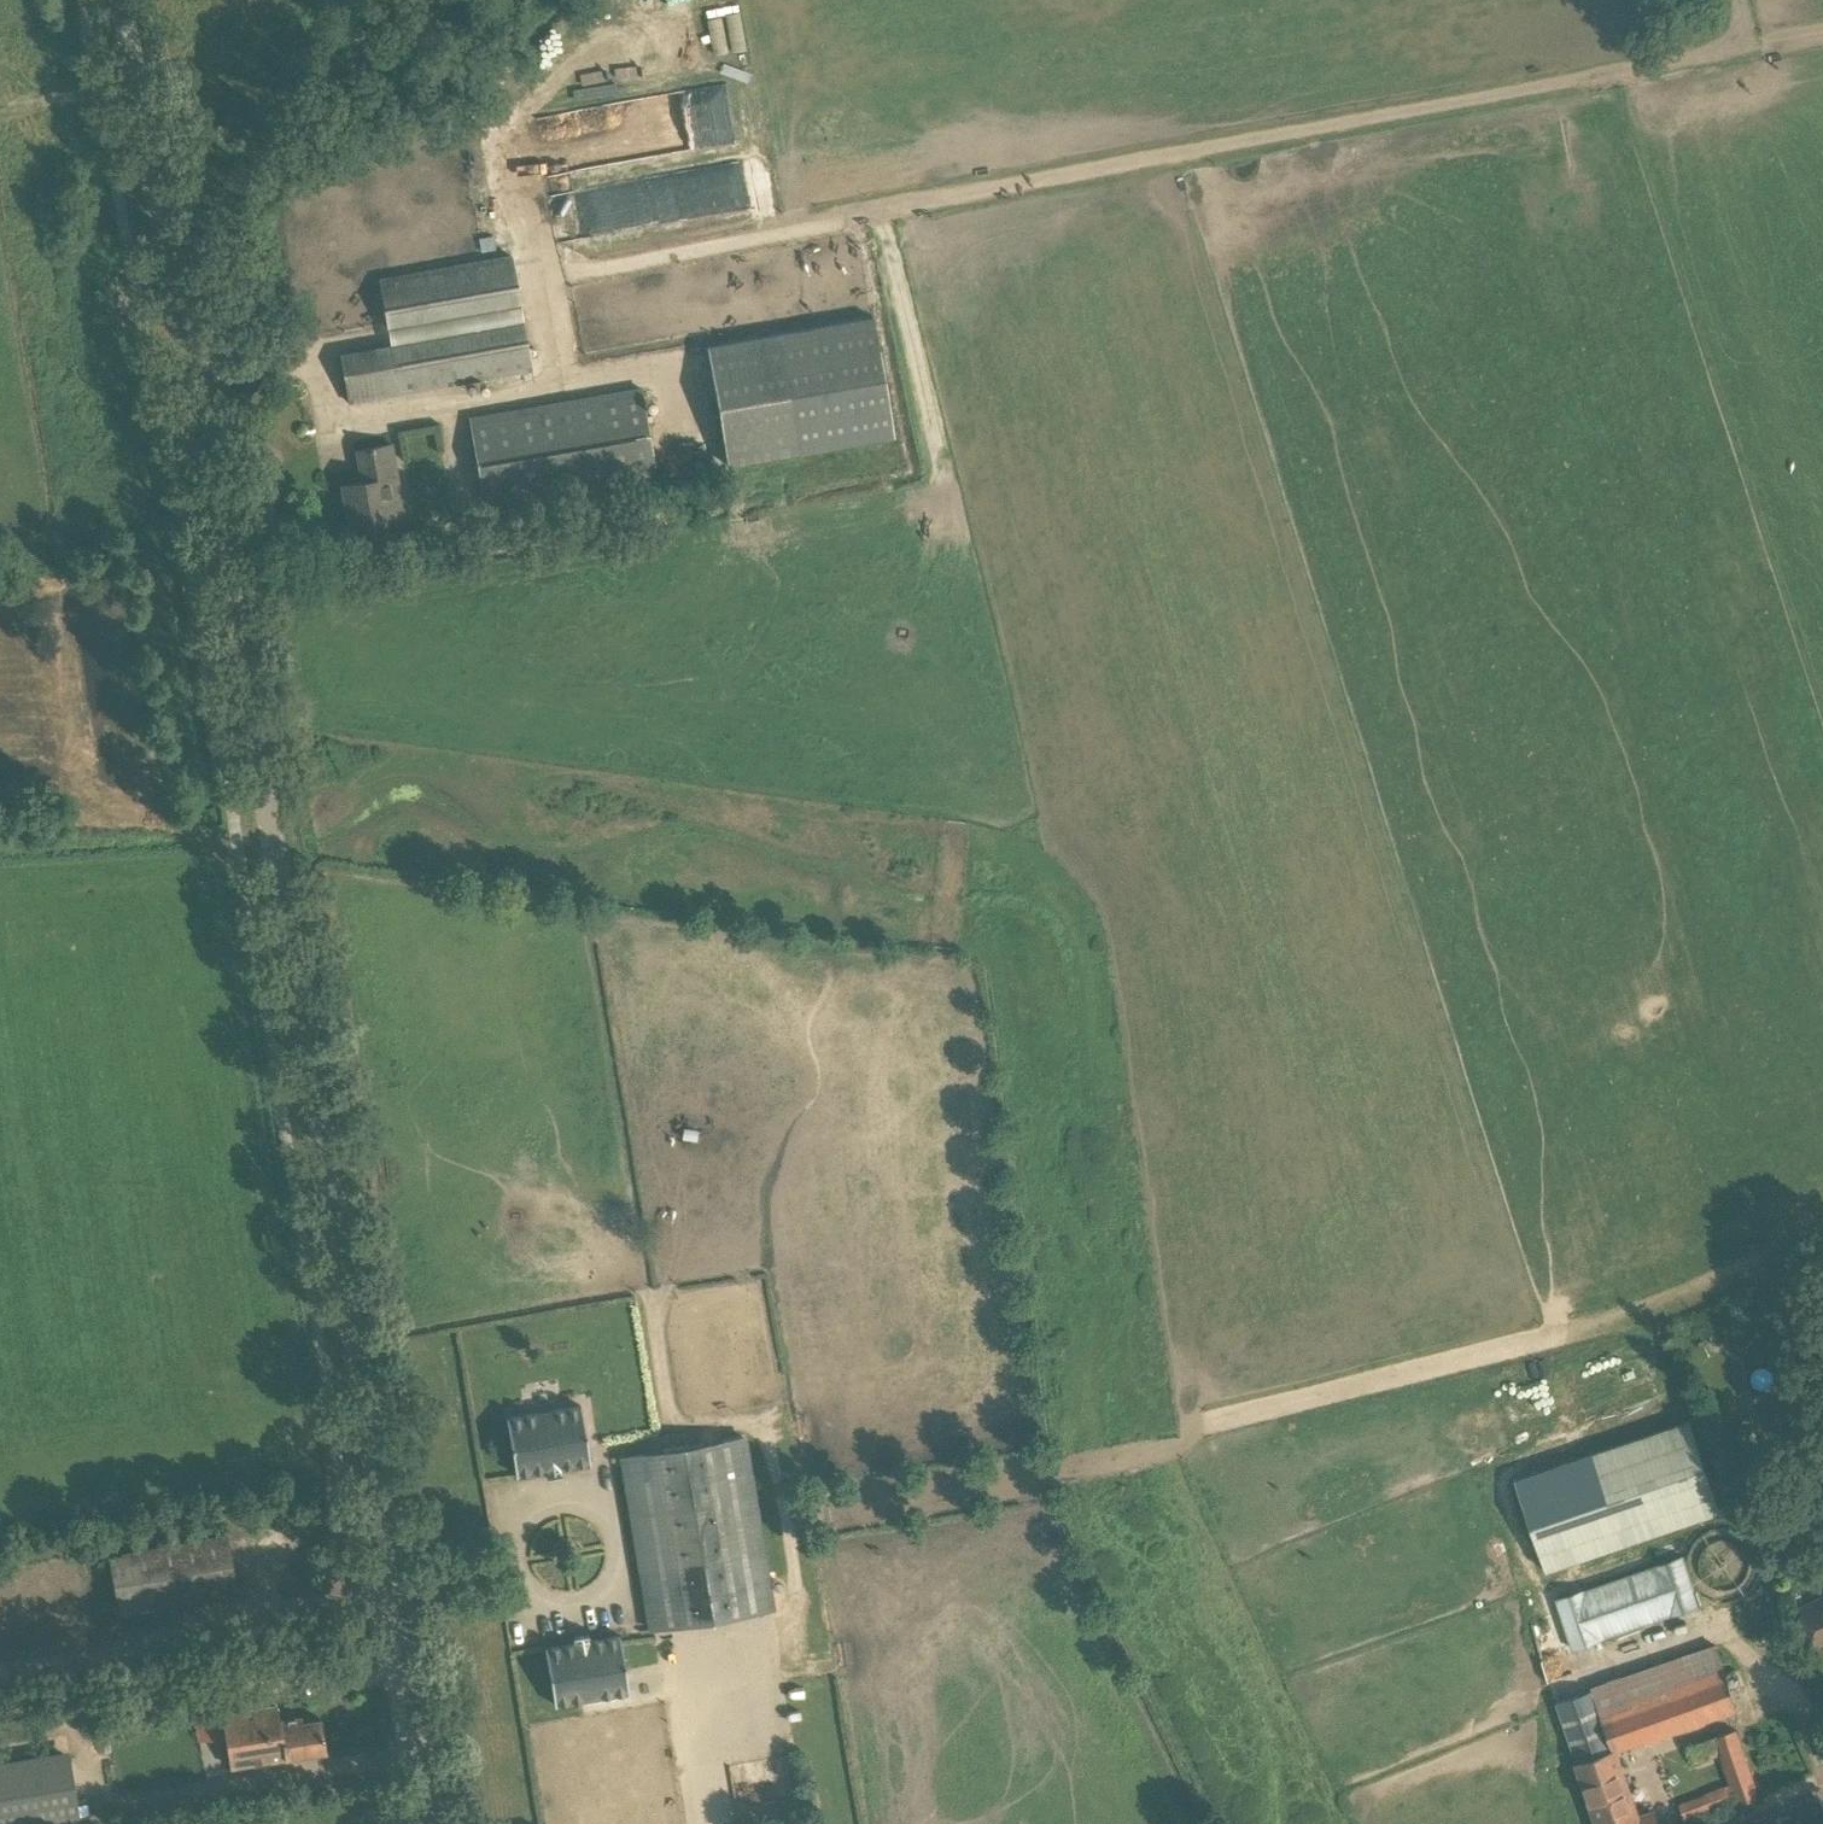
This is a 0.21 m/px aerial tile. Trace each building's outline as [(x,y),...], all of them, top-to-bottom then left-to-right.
[(611,103),(548,112),(556,167),(734,143),(733,131),(716,134),(715,123),(725,122),(723,106),(708,108),(705,87),(624,98),(627,120),(614,122),(611,103)] [(747,205),(738,165),(722,168),(724,176),(692,184),(700,216),(747,205)] [(391,329),(521,307),(513,259),(383,281),(390,325),(391,329)] [(873,317),(707,347),(728,466),(895,436),(873,317)] [(532,371),(523,323),(394,346),(341,355),(349,403),(532,371)] [(641,393),(471,421),(486,510),(656,481),(641,393)] [(386,502),(401,499),(391,445),(358,450),(363,482),(343,486),(351,531),(390,524),(386,502)] [(592,1463),(583,1406),(508,1418),(518,1475),(548,1470),(549,1478),(563,1475),(562,1468),(592,1463)] [(1540,1544),(1532,1511),(1695,1471),(1684,1425),(1503,1469),(1522,1549),(1540,1544)] [(773,1611),(744,1436),(625,1456),(655,1631),(773,1611)] [(120,1614),(238,1592),(227,1535),(109,1557),(120,1614)] [(1700,1606),(1683,1558),(1555,1601),(1572,1650),(1700,1606)] [(1801,1606),(1818,1644),(1822,1642),(1822,1596),(1801,1606)] [(576,1636),(577,1643),(547,1648),(556,1705),(631,1692),(621,1635),(591,1641),(590,1633),(576,1636)] [(1590,1691),(1592,1697),(1595,1696),(1614,1748),(1645,1736),(1646,1739),(1734,1707),(1735,1708),(1737,1707),(1714,1644),(1589,1690),(1590,1691)] [(219,1659),(229,1716),(223,1717),(227,1740),(207,1744),(212,1770),(231,1767),(232,1768),(328,1751),(322,1719),(304,1722),(303,1716),(282,1720),(279,1706),(251,1711),(241,1655),(219,1659)] [(1576,1762),(1614,1748),(1595,1696),(1592,1697),(1590,1691),(1557,1704),(1559,1710),(1576,1762)] [(1693,1763),(1722,1753),(1734,1787),(1680,1806),(1686,1823),(1690,1823),(1760,1799),(1735,1731),(1688,1748),(1693,1763)] [(1614,1748),(1576,1762),(1598,1823),(1661,1823),(1655,1810),(1639,1816),(1614,1748)] [(0,1770),(0,1823),(31,1823),(89,1814),(87,1804),(78,1805),(71,1758),(0,1770)]
